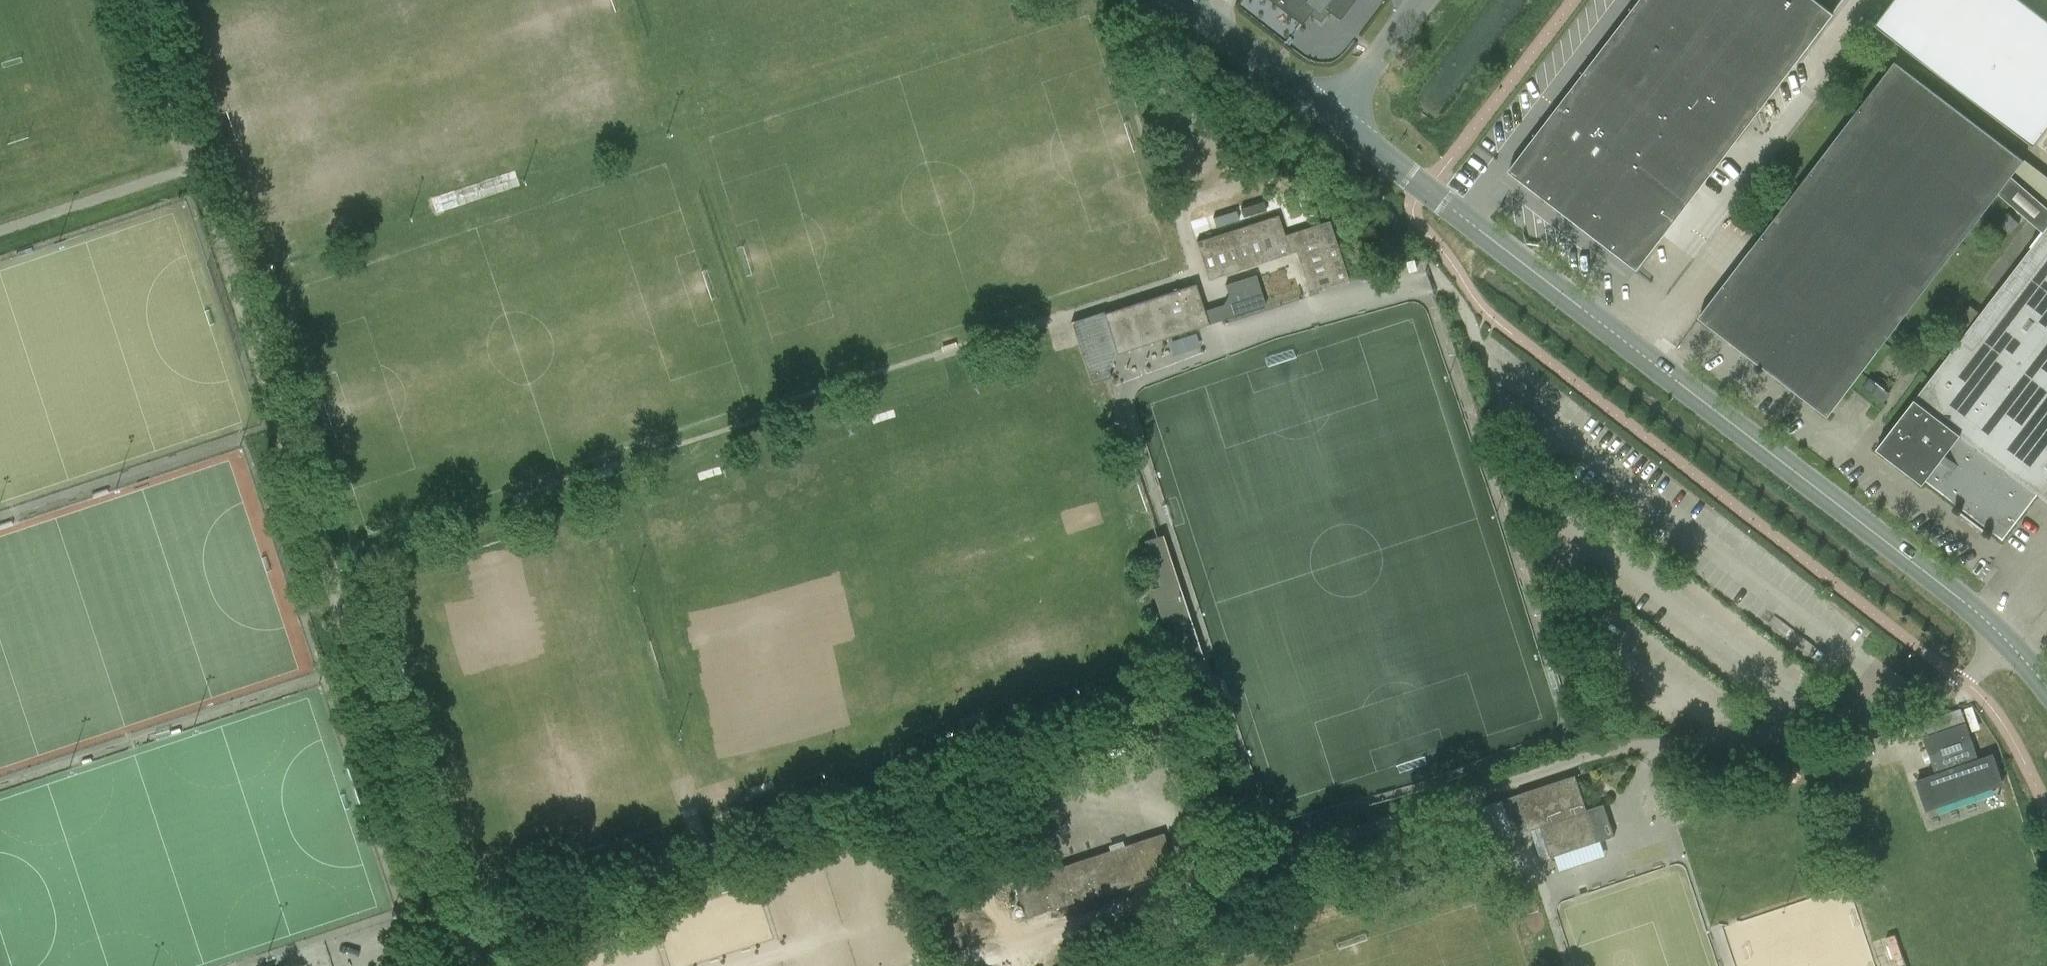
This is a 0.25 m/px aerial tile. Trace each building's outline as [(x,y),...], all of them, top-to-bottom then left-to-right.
[(1301,24),(1312,11),(1315,14),(1322,13),(1325,9),(1339,19),(1354,0),(1269,0),(1301,24)] [(1817,0),(1639,0),(1509,169),(1638,268),(1834,13),(1817,0)] [(1876,21),(2034,142),(2046,126),(2046,0),(1892,0),(1876,21)] [(1828,414),(1998,192),(2028,217),(2041,201),(2011,175),(2024,158),(1895,60),(1700,316),(1828,414)] [(1303,195),(1280,202),(1288,226),(1310,219),(1303,195)] [(1926,479),(2003,538),(2038,492),(2046,499),(2046,206),(2041,201),(2028,217),(2043,230),(1877,447),(1923,483),(1926,479)] [(1290,253),(1278,215),(1196,241),(1209,279),(1290,253)] [(1290,233),(1309,292),(1348,279),(1330,221),(1290,233)] [(1231,316),(1265,305),(1255,275),(1225,285),(1229,298),(1227,303),(1231,316)] [(1116,353),(1208,324),(1195,284),(1104,313),(1104,315),(1073,325),(1072,321),(1070,321),(1090,383),(1110,377),(1108,370),(1116,353)] [(1165,532),(1147,538),(1164,590),(1182,585),(1165,532)] [(1926,808),(2002,783),(1992,754),(1978,759),(1965,722),(1923,736),(1935,773),(1916,779),(1926,808)] [(1843,765),(1840,756),(1822,762),(1825,771),(1843,765)] [(1604,803),(1587,809),(1576,774),(1483,804),(1495,841),(1541,826),(1551,856),(1614,835),(1604,803)] [(1025,917),(1133,882),(1175,868),(1164,832),(1013,881),(1025,917)]
